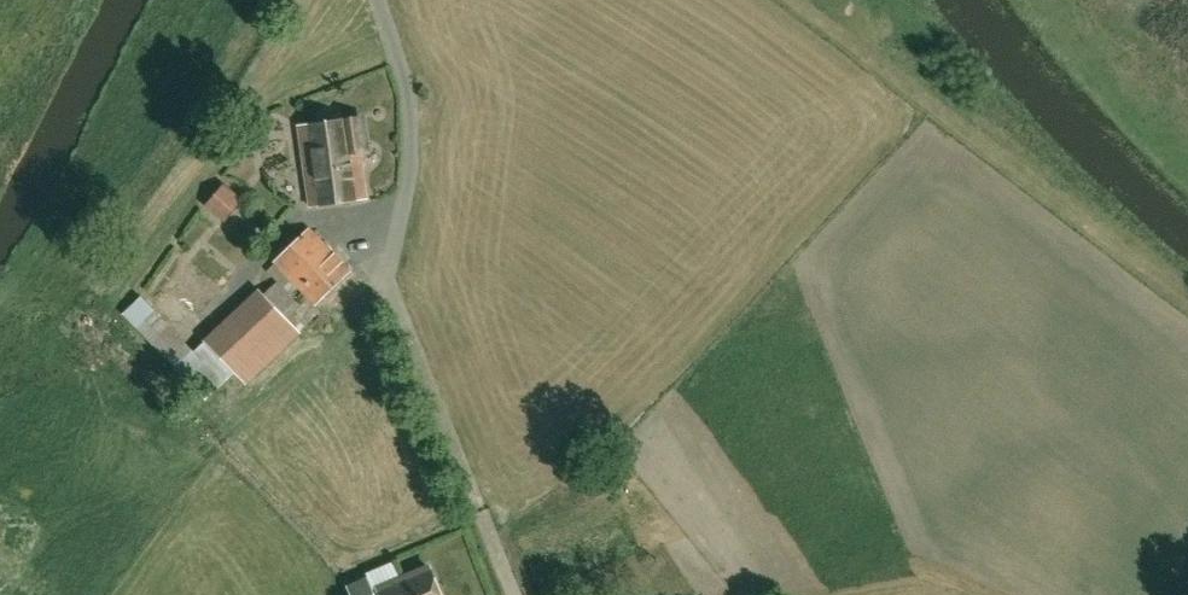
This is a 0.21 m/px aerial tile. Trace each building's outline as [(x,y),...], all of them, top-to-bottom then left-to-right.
[(309,206),(366,198),(360,153),(367,152),(363,119),(299,127),(309,206)] [(238,197),(222,183),(204,205),(220,218),(238,197)] [(316,305),(351,271),(309,227),(274,261),(316,305)] [(210,286),(202,279),(193,289),(201,296),(210,286)] [(201,349),(151,294),(134,310),(216,400),(245,374),(257,386),(314,333),(271,286),(201,349)] [(429,566),(379,587),(382,594),(442,594),(429,566)] [(367,575),(348,583),(353,594),(375,594),(367,575)]
